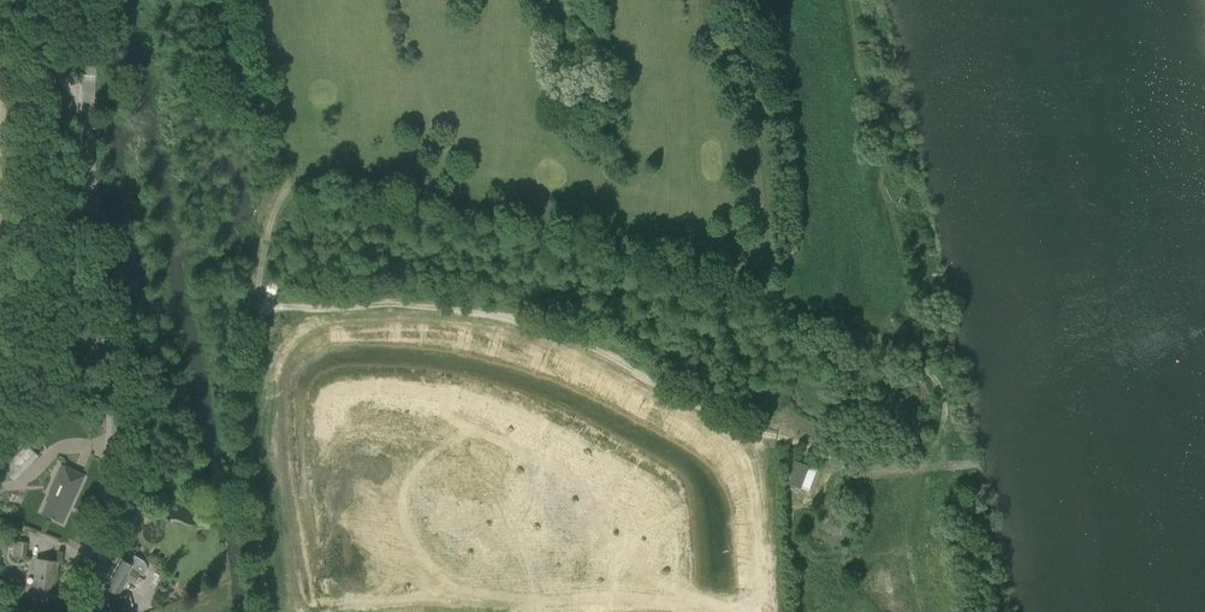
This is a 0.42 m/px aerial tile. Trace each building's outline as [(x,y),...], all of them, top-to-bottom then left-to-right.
[(2,469),(13,480),(38,455),(27,444),(2,469)] [(787,484),(811,490),(818,467),(793,461),(787,484)] [(51,493),(42,514),(62,523),(84,475),(61,464),(54,481),(64,485),(59,496),(51,493)] [(10,540),(9,552),(13,552),(12,556),(26,557),(27,542),(10,540)] [(141,560),(134,555),(130,563),(120,558),(104,587),(115,594),(119,587),(122,589),(127,580),(133,584),(140,571),(143,573),(146,570),(146,567),(145,564),(144,562),(141,560)] [(56,579),(57,561),(37,559),(32,599),(54,601),(55,584),(54,584),(54,579),(56,579)] [(131,609),(127,594),(112,598),(116,611),(121,611),(131,609)]
